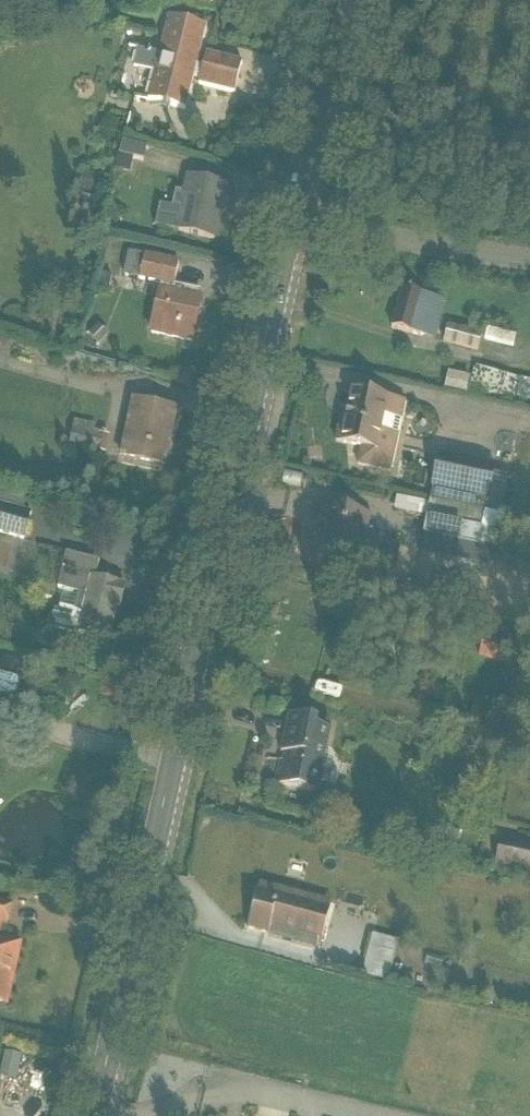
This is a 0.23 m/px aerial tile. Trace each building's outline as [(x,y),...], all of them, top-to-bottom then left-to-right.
[(147,101),(186,110),(193,81),(199,83),(198,85),(234,94),(242,62),(206,53),(203,68),(197,66),(207,27),(168,18),(159,54),(138,49),(133,68),(154,73),(147,101)] [(122,142),(114,171),(130,175),(133,160),(143,162),(147,149),(122,142)] [(77,190),(91,195),(98,175),(84,170),(77,190)] [(173,231),(217,241),(224,213),(228,214),(234,186),(185,176),(181,195),(176,194),(173,210),(178,211),(173,231)] [(149,336),(193,344),(202,298),(199,297),(200,293),(174,287),(179,263),(145,256),(145,257),(129,253),(123,276),(140,280),(140,281),(161,286),(160,289),(159,289),(149,336)] [(95,290),(108,293),(112,275),(99,272),(95,290)] [(391,329),(434,340),(445,301),(442,301),(442,295),(437,294),(436,300),(402,291),(391,329)] [(443,343),(478,352),(482,335),(448,326),(443,343)] [(486,341),(513,347),(515,338),(488,331),(486,341)] [(475,368),(470,378),(448,373),(444,389),(466,394),(466,396),(514,407),(516,399),(529,402),(529,382),(475,368)] [(391,473),(392,472),(398,473),(412,406),(406,405),(406,402),(351,390),(345,419),(339,418),(334,443),(360,449),(356,466),(391,473)] [(119,460),(166,469),(179,410),(132,400),(119,460)] [(64,447),(106,454),(109,436),(106,436),(107,432),(102,432),(102,435),(99,435),(99,432),(95,432),(96,425),(69,420),(64,447)] [(431,502),(502,517),(501,514),(510,516),(517,484),(508,482),(509,479),(495,476),(496,469),(438,455),(431,488),(434,489),(431,502)] [(23,540),(31,513),(23,511),(26,502),(0,495),(0,534),(23,540)] [(494,550),(502,517),(431,502),(423,535),(494,550)] [(320,550),(373,562),(379,533),(369,531),(372,516),(322,505),(318,522),(326,523),(320,550)] [(85,537),(100,540),(103,525),(88,522),(85,537)] [(77,634),(110,642),(117,608),(121,609),(126,584),(121,583),(121,584),(96,578),(100,562),(66,554),(58,589),(64,590),(59,612),(54,611),(52,622),(56,623),(55,627),(77,632),(77,634)] [(478,659),(504,665),(504,662),(514,664),(518,647),(509,645),(510,643),(483,637),(478,659)] [(7,692),(18,659),(0,654),(0,690),(7,692)] [(274,785),(320,795),(324,772),(326,773),(329,759),(326,756),(332,726),(288,717),(280,754),(284,755),(282,763),(279,762),(274,785)] [(401,847),(415,850),(418,830),(405,827),(401,847)] [(529,874),(529,845),(500,839),(495,866),(529,874)] [(248,931),(319,950),(330,911),(258,891),(248,931)] [(2,927),(8,928),(12,909),(0,907),(0,938),(2,927)] [(362,975),(388,982),(399,943),(372,936),(362,975)] [(8,1007),(22,947),(0,942),(0,1005),(8,1007)] [(412,988),(434,993),(436,982),(415,977),(412,988)] [(5,1054),(0,1079),(15,1082),(20,1057),(5,1054)]
